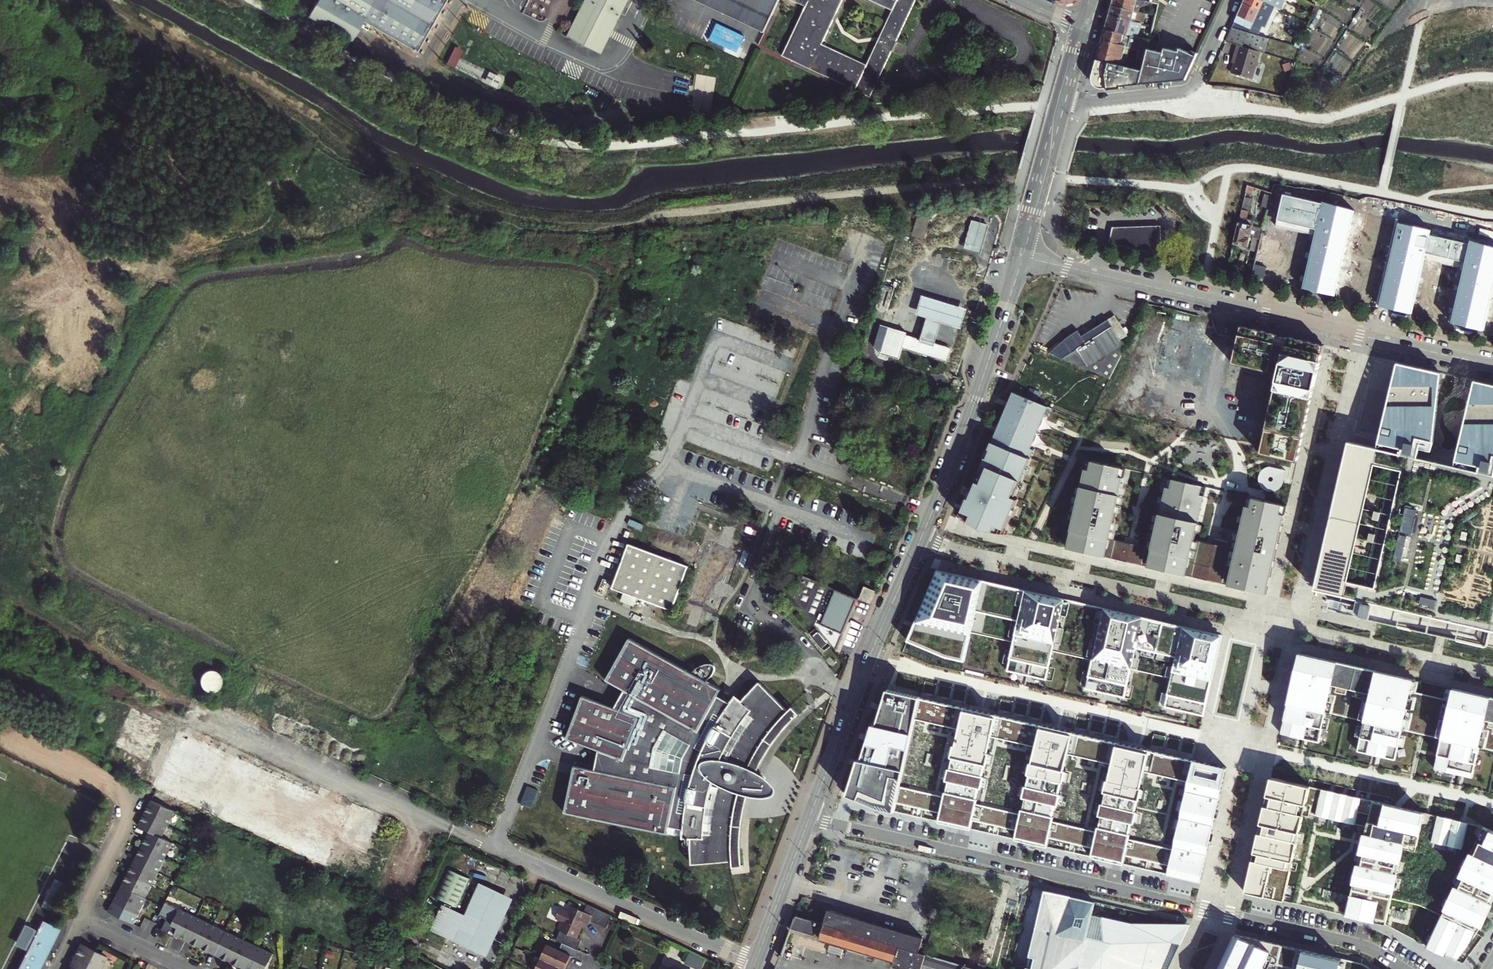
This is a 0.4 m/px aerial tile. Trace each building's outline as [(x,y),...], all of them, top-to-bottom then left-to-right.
[(309,15),(348,37),(360,16),(363,12),(415,42),(439,0),(317,0),(309,15)] [(415,42),(412,46),(416,48),(445,0),(439,0),(415,42)] [(553,27),(594,50),(621,0),(567,0),(553,27)] [(740,0),(702,0),(763,29),(770,15),(740,0)] [(770,15),(777,0),(740,0),(770,15)] [(803,4),(780,52),(868,95),(913,0),(870,0),(889,9),(863,63),(819,42),(839,0),(794,0),(803,4)] [(1112,5),(1134,11),(1135,7),(1139,8),(1145,5),(1146,0),(1113,0),(1112,5)] [(1263,0),(1245,0),(1244,2),(1260,10),(1264,1),(1263,0)] [(1264,1),(1281,8),(1285,0),(1263,0),(1264,1)] [(1249,33),(1255,35),(1262,19),(1257,17),(1260,10),(1244,2),(1235,22),(1251,29),(1249,33)] [(1134,11),(1112,5),(1109,15),(1141,23),(1142,24),(1145,24),(1148,13),(1134,11)] [(412,46),(415,42),(363,12),(360,16),(412,46)] [(1141,23),(1109,15),(1105,29),(1124,34),(1131,36),(1136,37),(1142,38),(1149,39),(1150,36),(1151,33),(1140,31),(1141,23)] [(1251,29),(1235,22),(1232,28),(1249,33),(1251,29)] [(1249,33),(1232,28),(1226,42),(1238,45),(1261,52),(1263,52),(1267,38),(1255,35),(1249,33)] [(1105,29),(1102,40),(1126,46),(1127,43),(1122,42),(1124,34),(1105,29)] [(1147,48),(1149,39),(1142,38),(1136,37),(1134,44),(1129,44),(1127,43),(1126,46),(1102,40),(1100,48),(1097,59),(1130,66),(1131,60),(1123,58),(1126,47),(1138,50),(1136,60),(1144,61),(1147,48)] [(1261,52),(1238,45),(1235,57),(1237,57),(1232,73),(1253,79),(1261,52)] [(1130,66),(1097,59),(1095,66),(1094,71),(1092,79),(1092,83),(1095,87),(1101,89),(1163,83),(1164,79),(1175,81),(1186,80),(1197,56),(1179,48),(1178,51),(1164,48),(1163,52),(1147,48),(1144,61),(1136,60),(1131,60),(1130,66)] [(873,95),(874,104),(885,103),(884,94),(873,95)] [(1250,202),(1270,206),(1273,192),(1254,186),(1250,202)] [(1354,211),(1282,195),(1276,220),(1315,229),(1301,290),(1334,298),(1349,231),(1354,211)] [(1243,209),(1235,242),(1249,245),(1252,235),(1262,238),(1264,230),(1265,228),(1254,226),(1255,219),(1248,217),(1250,210),(1243,209)] [(924,238),(930,217),(917,214),(912,234),(924,238)] [(968,241),(971,242),(982,245),(985,246),(991,223),(975,219),(968,241)] [(1397,223),(1377,308),(1492,337),(1492,250),(1397,223)] [(1114,225),(1109,242),(1163,254),(1162,225),(1114,225)] [(982,245),(971,242),(969,248),(980,251),(982,245)] [(929,317),(922,338),(937,343),(940,333),(944,321),(963,327),(970,308),(942,300),(924,294),(918,313),(929,317)] [(1111,320),(1085,337),(1081,331),(1071,338),(1052,352),(1111,378),(1128,344),(1111,320)] [(793,328),(806,333),(808,328),(795,323),(793,328)] [(1281,373),(1263,453),(1300,461),(1327,343),(1243,324),(1235,363),(1281,373)] [(909,332),(891,326),(883,352),(901,358),(904,347),(947,360),(951,347),(937,343),(922,338),(908,334),(909,332)] [(1370,355),(1367,376),(1392,379),(1395,358),(1370,355)] [(1445,374),(1401,365),(1380,450),(1422,459),(1426,441),(1439,444),(1445,374)] [(1478,383),(1458,468),(1492,476),(1492,386),(1478,383)] [(1004,416),(1040,431),(1051,405),(1015,390),(1004,416)] [(1029,456),(1040,431),(1004,416),(993,441),(1029,456)] [(1029,456),(993,441),(971,495),(961,519),(1000,532),(1029,456)] [(1346,612),(1491,645),(1492,637),(1492,476),(1458,468),(1422,459),(1380,450),(1350,443),(1317,590),(1349,597),(1346,612)] [(1086,458),(1065,548),(1147,566),(1164,570),(1267,594),(1287,505),(1249,496),(1237,548),(1195,539),(1207,486),(1162,476),(1146,547),(1115,540),(1132,469),(1086,458)] [(614,588),(658,604),(674,610),(691,565),(668,557),(673,545),(668,543),(664,555),(630,543),(614,588)] [(1165,715),(1201,723),(1217,659),(1223,634),(939,570),(910,640),(936,661),(966,668),(967,662),(1009,671),(1007,678),(1047,687),(1049,680),(1088,689),(1086,696),(1126,705),(1127,698),(1167,708),(1165,715)] [(801,580),(790,588),(790,589),(817,623),(832,585),(807,575),(803,578),(801,580)] [(860,597),(832,585),(817,623),(838,649),(860,597)] [(830,643),(821,631),(815,636),(824,648),(830,643)] [(598,767),(579,764),(577,770),(575,769),(568,803),(570,804),(569,810),(567,809),(566,810),(668,831),(670,824),(685,827),(685,836),(692,837),(694,863),(735,859),(734,836),(734,829),(735,823),(741,792),(742,790),(744,789),(749,790),(760,789),(763,788),(766,785),(765,779),(762,775),(750,767),(775,728),(778,724),(791,710),(761,680),(743,698),(736,694),(732,701),(718,693),(722,686),(709,678),(714,673),(715,672),(716,669),(716,668),(716,665),(714,663),(713,662),(711,661),(709,661),(707,661),(694,670),(632,636),(631,636),(632,637),(629,643),(627,642),(611,672),(613,673),(610,678),(609,677),(608,678),(626,688),(617,705),(586,694),(584,699),(582,699),(570,731),(572,732),(570,737),(601,749),(598,767)] [(1470,692),(1459,690),(1457,702),(1413,692),(1416,680),(1393,674),(1318,657),(1302,654),(1283,734),(1322,743),(1329,713),(1367,722),(1360,752),(1398,761),(1405,731),(1423,735),(1442,740),(1434,771),(1474,780),(1482,747),(1492,750),(1492,697),(1470,692)] [(221,673),(205,667),(199,684),(215,690),(221,673)] [(889,690),(845,793),(882,810),(894,812),(896,803),(940,813),(938,822),(972,830),(974,821),(1017,831),(1015,840),(1050,848),(1052,838),(1096,848),(1094,858),(1127,865),(1129,856),(1172,866),(1170,875),(1200,882),(1203,882),(1229,768),(1193,759),(889,690)] [(1436,908),(1430,947),(1459,960),(1485,925),(1492,907),(1492,829),(1487,826),(1274,777),(1247,893),(1286,902),(1307,812),(1345,821),(1325,910),(1383,924),(1389,897),(1436,908)] [(155,801),(142,827),(150,831),(117,898),(128,902),(125,908),(140,916),(149,899),(147,898),(174,843),(163,838),(176,811),(155,801)] [(451,867),(438,895),(461,906),(473,878),(451,867)] [(54,911),(67,885),(53,878),(41,905),(54,911)] [(483,882),(468,914),(465,920),(453,914),(455,908),(446,904),(434,929),(479,950),(502,900),(499,898),(501,891),(483,882)] [(1045,890),(1025,968),(1173,968),(1190,932),(1089,923),(1093,901),(1045,890)] [(516,898),(501,891),(499,898),(502,900),(479,950),(490,955),(516,898)] [(114,903),(125,908),(128,902),(117,898),(114,903)] [(613,914),(585,902),(581,910),(570,905),(567,911),(560,907),(555,918),(562,921),(559,930),(560,930),(556,939),(562,942),(577,949),(582,938),(577,936),(583,925),(581,924),(583,921),(588,923),(590,919),(607,927),(613,914)] [(468,914),(455,908),(453,914),(465,920),(468,914)] [(233,963),(239,966),(244,968),(262,968),(263,968),(265,968),(270,968),(277,955),(183,909),(175,926),(181,928),(177,936),(184,939),(198,946),(213,954),(225,960),(233,963)] [(831,910),(827,924),(922,953),(927,938),(831,910)] [(922,953),(827,924),(799,916),(794,927),(817,934),(820,924),(826,926),(822,937),(898,960),(897,966),(906,968),(977,968),(922,953)] [(62,927),(45,918),(40,928),(37,926),(28,946),(30,948),(20,968),(40,968),(62,927)] [(820,924),(817,934),(816,936),(822,937),(826,926),(820,924)] [(1218,968),(1264,968),(1265,966),(1276,968),(1373,968),(1366,964),(1271,944),(1272,939),(1235,931),(1218,968)] [(577,949),(562,942),(559,949),(547,944),(541,957),(562,967),(564,961),(568,963),(572,954),(574,956),(577,949)] [(80,961),(85,949),(79,945),(69,965),(72,966),(70,968),(76,968),(80,961)] [(109,955),(92,946),(90,951),(85,949),(80,961),(76,968),(102,968),(109,955)] [(562,967),(541,957),(536,968),(561,968),(562,967)]
